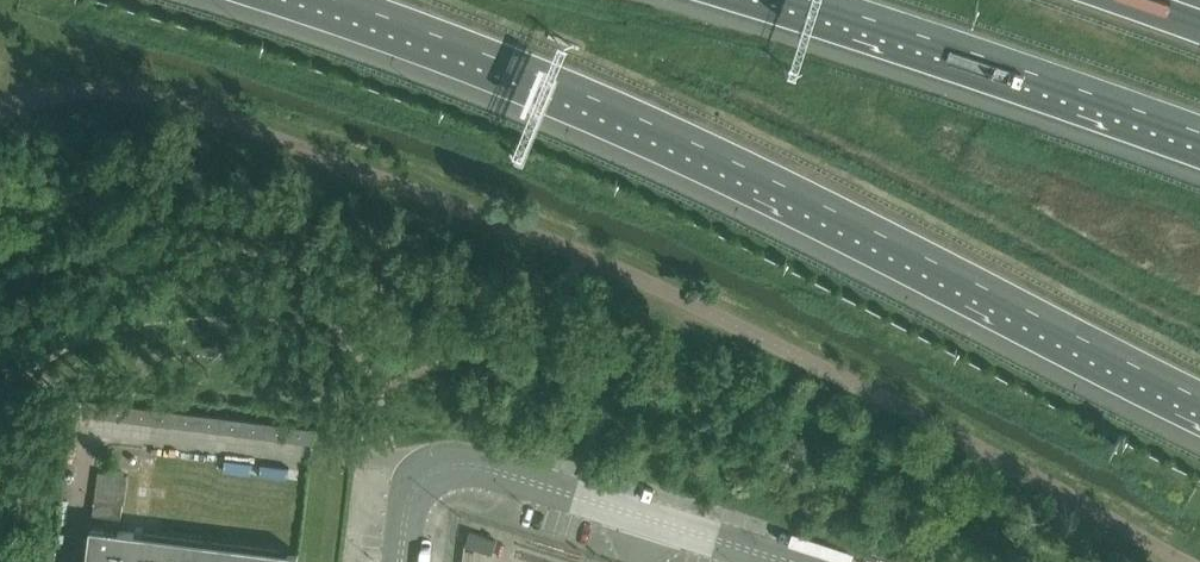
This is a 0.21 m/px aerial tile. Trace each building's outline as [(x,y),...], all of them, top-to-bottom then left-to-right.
[(84,416),(311,444),(313,429),(86,401),(84,416)] [(118,503),(122,475),(92,471),(88,500),(118,503)] [(299,554),(92,528),(87,561),(298,561),(299,554)]
